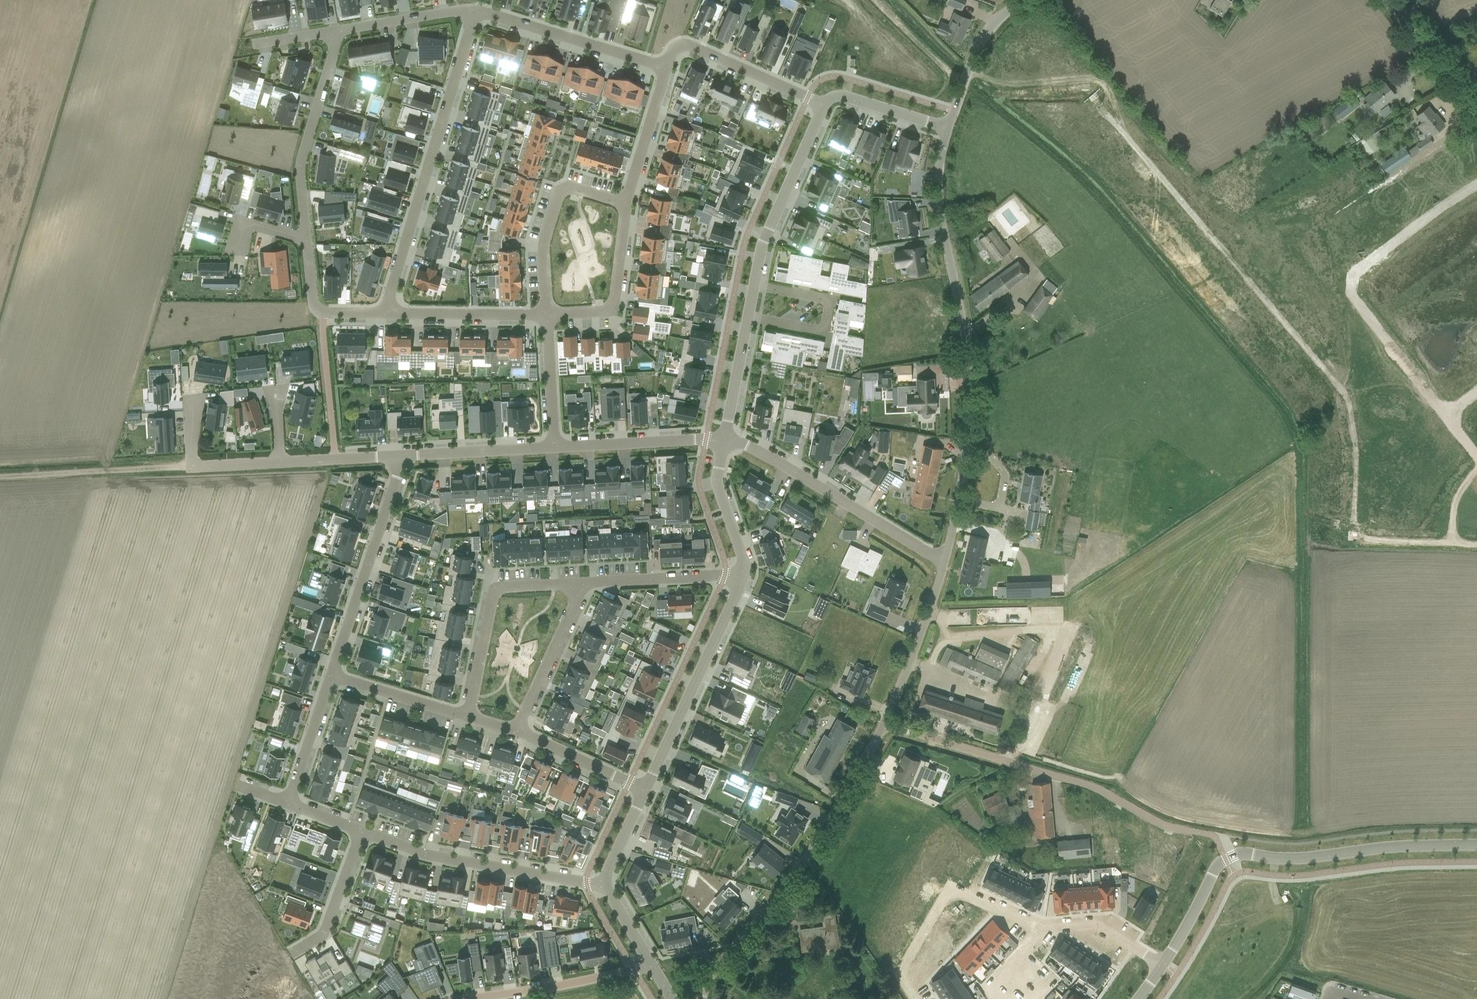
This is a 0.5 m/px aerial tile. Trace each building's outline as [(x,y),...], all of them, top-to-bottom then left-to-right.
[(308,20),(328,16),(325,0),(305,0),(308,20)] [(342,13),(359,11),(358,5),(372,3),(371,0),(340,0),(342,13)] [(537,9),(538,7),(539,6),(538,6),(539,3),(540,3),(540,2),(539,2),(540,0),(522,0),(521,4),(530,6),(530,7),(533,8),(533,7),(537,9)] [(587,0),(560,0),(559,1),(558,1),(557,5),(558,6),(557,8),(556,8),(555,12),(556,12),(556,14),(574,20),(578,8),(584,10),(587,0)] [(612,8),(598,3),(597,7),(595,7),(589,26),(600,30),(601,28),(615,32),(625,0),(614,0),(612,8)] [(620,23),(629,26),(626,35),(632,37),(631,38),(634,39),(634,38),(640,40),(643,30),(649,31),(654,14),(644,11),(642,15),(634,13),(637,1),(635,0),(627,0),(620,23)] [(945,3),(962,10),(966,0),(947,0),(945,3)] [(1229,0),(1215,0),(1210,8),(1222,16),(1231,1),(1229,0)] [(693,28),(705,34),(709,24),(709,25),(710,24),(709,24),(710,21),(711,21),(710,21),(711,19),(717,21),(723,6),(713,1),(710,8),(703,5),(701,11),(698,10),(695,18),(697,19),(693,28)] [(264,6),(254,8),(255,14),(258,28),(288,22),(287,22),(284,2),(275,4),(264,6)] [(738,30),(739,30),(750,4),(749,4),(744,2),(739,13),(729,9),(730,9),(729,8),(725,17),(723,16),(723,15),(718,25),(719,26),(719,25),(721,26),(716,36),(717,37),(717,36),(727,40),(726,41),(727,41),(734,27),(738,29),(738,30)] [(744,25),(739,35),(742,37),(738,46),(740,47),(739,48),(746,51),(746,50),(749,51),(752,45),(757,48),(771,17),(763,13),(756,30),(744,25)] [(970,20),(961,16),(956,14),(950,27),(940,22),(936,32),(960,42),(970,20)] [(802,21),(794,18),(788,32),(795,35),(802,21)] [(771,32),(772,30),(765,46),(764,46),(765,46),(764,49),(763,49),(762,49),(763,49),(759,58),(774,64),(778,56),(779,56),(778,55),(779,53),(780,53),(779,52),(786,37),(785,38),(771,32)] [(504,39),(488,34),(482,53),(489,55),(487,61),(488,61),(497,64),(504,39)] [(418,46),(418,59),(445,59),(445,39),(444,39),(435,37),(418,35),(418,42),(418,46)] [(517,70),(523,50),(514,47),(515,41),(504,38),(504,39),(497,64),(517,70)] [(791,51),(784,66),(789,68),(788,70),(796,74),(804,77),(812,60),(816,52),(804,46),(806,43),(796,39),(791,51)] [(351,65),(382,60),(382,57),(392,55),(390,41),(349,48),(351,65)] [(401,47),(396,63),(405,65),(410,50),(401,47)] [(540,79),(547,54),(539,54),(538,57),(528,54),(527,57),(522,73),(540,79)] [(555,59),(547,54),(540,79),(558,84),(563,68),(562,68),(563,65),(554,62),(555,59)] [(288,58),(281,81),(303,88),(311,61),(297,56),(296,60),(288,58)] [(232,85),(229,95),(241,101),(240,104),(256,108),(261,91),(261,90),(255,89),(255,88),(254,88),(259,73),(259,72),(259,71),(251,68),(250,69),(238,66),(238,67),(233,81),(233,83),(232,85)] [(580,91),(588,66),(579,66),(578,69),(568,66),(567,69),(561,90),(568,92),(569,87),(580,91)] [(595,71),(588,66),(580,91),(598,96),(603,80),(604,77),(594,74),(595,71)] [(685,83),(678,98),(698,107),(709,83),(702,80),(705,75),(701,73),(702,72),(696,69),(695,71),(691,69),(687,77),(686,77),(684,82),(685,83)] [(354,109),(361,87),(374,90),(377,79),(351,72),(350,78),(345,76),(341,91),(340,91),(336,103),(354,109)] [(621,101),(628,78),(619,79),(618,82),(609,79),(608,82),(603,95),(621,100),(621,101)] [(621,100),(619,105),(637,111),(639,105),(644,106),(648,95),(643,94),(643,92),(644,89),(634,86),(635,83),(628,78),(621,101),(621,100)] [(481,79),(479,87),(488,90),(492,91),(494,83),(481,79)] [(412,80),(407,96),(413,97),(411,105),(430,110),(434,98),(435,94),(429,92),(431,86),(412,80)] [(730,109),(738,113),(743,100),(736,97),(739,90),(731,86),(731,85),(725,83),(725,84),(717,80),(714,86),(713,88),(710,94),(724,100),(722,104),(731,107),(730,109)] [(261,90),(261,91),(271,94),(271,96),(281,99),(275,119),(292,124),(294,116),(295,116),(296,111),(297,111),(296,111),(298,103),(296,103),(287,100),(289,90),(274,86),(272,85),(263,82),(261,90)] [(1384,82),(1367,96),(1377,109),(1395,95),(1384,82)] [(473,91),(469,103),(495,110),(500,93),(492,91),(488,90),(486,95),(473,91)] [(515,90),(513,97),(519,99),(522,92),(515,90)] [(1335,109),(1341,118),(1358,105),(1351,96),(1335,109)] [(548,98),(545,106),(553,109),(556,101),(548,98)] [(746,117),(758,122),(761,117),(780,125),(786,111),(780,108),(780,106),(771,102),(770,104),(767,103),(767,102),(764,101),(761,107),(752,103),(746,117)] [(495,110),(469,103),(466,114),(479,118),(478,124),(490,128),(495,110)] [(404,129),(423,134),(427,120),(427,121),(427,120),(419,117),(421,111),(404,106),(400,120),(407,122),(405,128),(404,129)] [(1423,122),(1418,126),(1424,134),(1429,130),(1433,134),(1443,126),(1443,124),(1444,123),(1440,118),(1439,120),(1428,107),(1417,116),(1423,122)] [(551,131),(559,134),(563,122),(555,120),(555,119),(532,112),(528,124),(532,126),(533,125),(551,131)] [(693,117),(679,113),(677,119),(689,122),(691,123),(693,117)] [(358,137),(362,125),(333,116),(329,128),(343,133),(342,137),(353,141),(354,136),(358,137)] [(834,129),(830,138),(845,145),(843,150),(851,154),(850,154),(851,155),(862,129),(856,127),(857,124),(853,123),(853,122),(846,119),(842,118),(836,130),(834,129)] [(375,131),(377,122),(367,119),(364,128),(375,131)] [(670,135),(694,143),(697,132),(701,133),(703,127),(691,123),(689,122),(687,129),(673,125),(672,129),(670,135)] [(490,128),(478,124),(476,130),(463,126),(459,137),(485,145),(490,128)] [(532,126),(529,136),(529,137),(547,142),(551,131),(533,125),(532,126)] [(576,129),(573,138),(581,141),(580,143),(574,162),(586,165),(587,165),(586,164),(592,146),(584,144),(584,142),(585,142),(587,132),(576,129)] [(880,147),(882,144),(883,142),(886,134),(875,130),(874,134),(864,130),(854,152),(864,156),(867,151),(877,156),(879,150),(880,150),(881,148),(880,147)] [(1379,132),(1366,141),(1365,139),(1355,144),(1364,157),(1372,151),(1381,146),(1378,141),(1383,138),(1379,132)] [(392,157),(413,164),(417,148),(413,146),(415,139),(396,133),(391,149),(395,150),(392,157)] [(525,135),(521,147),(544,154),(544,153),(547,142),(529,137),(529,136),(525,135)] [(694,143),(670,135),(668,142),(667,146),(680,150),(678,157),(688,160),(694,143)] [(889,149),(884,167),(893,170),(895,162),(909,166),(912,158),(913,153),(918,154),(920,147),(915,146),(917,140),(902,136),(897,152),(889,149)] [(485,145),(459,137),(456,149),(469,153),(467,158),(479,162),(485,145)] [(1432,143),(1428,137),(1406,151),(1404,148),(1381,163),(1387,173),(1432,143)] [(743,143),(735,161),(758,171),(758,172),(759,172),(764,160),(751,155),(754,148),(743,143)] [(338,173),(342,158),(363,165),(366,156),(328,144),(325,154),(326,154),(326,156),(320,156),(317,179),(324,180),(324,181),(326,181),(333,182),(335,172),(338,173)] [(592,146),(586,164),(587,165),(596,168),(602,149),(592,146)] [(544,154),(521,147),(517,159),(522,160),(541,166),(545,154),(544,153),(544,154)] [(602,149),(596,168),(606,171),(607,171),(612,152),(602,149)] [(606,171),(618,175),(620,169),(625,171),(629,157),(612,152),(607,171),(606,171)] [(661,164),(659,170),(683,177),(686,167),(690,168),(692,161),(688,160),(678,157),(676,163),(663,159),(661,164)] [(452,160),(449,172),(474,179),(478,168),(485,170),(487,164),(479,162),(467,158),(465,164),(452,160)] [(405,173),(407,165),(388,159),(384,173),(387,174),(384,183),(384,184),(405,190),(405,189),(409,174),(405,173)] [(522,160),(519,171),(538,177),(541,166),(522,160)] [(735,161),(730,173),(753,183),(758,172),(758,171),(735,161)] [(273,174),(274,173),(260,169),(257,179),(258,180),(273,174)] [(683,177),(659,170),(657,176),(658,176),(656,181),(670,185),(667,193),(677,196),(683,177)] [(226,180),(224,188),(222,188),(222,190),(223,190),(221,199),(237,203),(238,197),(248,200),(254,177),(233,171),(231,181),(226,180)] [(474,179),(449,172),(445,183),(459,187),(457,193),(469,197),(474,179)] [(817,173),(812,184),(838,195),(842,185),(847,187),(850,180),(834,173),(832,179),(817,173)] [(518,174),(514,185),(533,191),(537,180),(518,174)] [(721,178),(716,187),(723,190),(720,197),(742,207),(743,206),(747,195),(735,190),(737,185),(731,182),(721,178)] [(812,184),(812,183),(807,195),(821,201),(819,207),(830,213),(838,195),(812,184)] [(397,204),(399,198),(396,197),(397,192),(373,184),(367,204),(380,208),(380,210),(396,215),(399,205),(397,204)] [(514,185),(511,197),(529,203),(530,203),(533,191),(514,185)] [(257,208),(256,212),(279,218),(280,215),(283,214),(283,215),(284,215),(283,205),(284,203),(283,202),(281,191),(270,192),(271,195),(271,198),(267,198),(261,196),(262,193),(253,190),(249,206),(257,208)] [(318,205),(320,222),(344,220),(343,200),(355,201),(356,193),(324,191),(323,205),(318,205)] [(442,195),(438,206),(464,214),(469,197),(457,193),(455,199),(442,195)] [(650,202),(649,208),(669,212),(671,201),(675,202),(677,196),(667,193),(665,200),(651,197),(650,202)] [(511,197),(507,208),(526,214),(529,203),(511,197)] [(720,197),(715,208),(738,218),(743,207),(743,206),(742,207),(720,197)] [(910,200),(894,200),(896,211),(893,212),(895,221),(899,220),(901,236),(917,233),(913,208),(911,208),(910,200)] [(190,202),(190,203),(197,205),(190,227),(199,229),(197,235),(214,240),(214,242),(215,243),(217,236),(221,237),(221,236),(224,224),(225,224),(217,221),(220,211),(190,202)] [(464,214),(438,206),(435,218),(448,222),(446,227),(459,231),(464,214)] [(507,208),(504,220),(522,225),(522,226),(524,226),(528,214),(526,214),(507,208)] [(669,212),(649,208),(648,215),(647,219),(661,222),(660,230),(671,232),(672,224),(667,223),(669,212)] [(389,230),(391,224),(388,223),(389,218),(367,211),(361,231),(373,234),(372,236),(388,241),(391,231),(389,230)] [(712,214),(705,235),(710,237),(709,239),(718,241),(718,239),(730,243),(734,231),(721,227),(723,219),(712,214)] [(793,226),(793,227),(794,226),(819,237),(819,238),(821,239),(826,228),(829,230),(832,223),(815,215),(812,221),(798,215),(793,226)] [(504,220),(499,218),(496,230),(490,229),(488,240),(502,241),(504,233),(519,237),(522,226),(522,225),(504,220)] [(859,230),(868,232),(871,223),(861,221),(859,230)] [(794,226),(793,227),(789,237),(803,244),(800,250),(812,255),(815,248),(819,238),(819,237),(794,226)] [(459,231),(446,227),(445,233),(431,229),(427,242),(453,249),(459,231)] [(190,243),(194,232),(182,228),(175,249),(190,254),(193,244),(190,243)] [(989,243),(984,247),(994,262),(1010,251),(994,229),(984,237),(989,243)] [(643,241),(642,247),(667,251),(668,240),(670,240),(671,232),(660,230),(659,238),(644,236),(643,241)] [(502,241),(488,240),(487,251),(496,252),(496,251),(498,251),(499,263),(518,262),(519,262),(518,249),(502,250),(502,241)] [(687,241),(685,249),(692,251),(694,242),(687,241)] [(453,249),(427,242),(424,252),(438,256),(436,262),(445,264),(448,266),(453,249)] [(394,251),(394,244),(371,243),(371,250),(394,251)] [(699,245),(698,255),(705,256),(704,263),(704,264),(724,267),(723,268),(724,268),(727,255),(713,253),(714,248),(699,245)] [(922,246),(905,249),(905,251),(894,253),(897,267),(908,265),(909,275),(926,272),(922,246)] [(667,251),(642,247),(641,254),(641,259),(656,261),(656,267),(666,269),(667,262),(665,262),(667,251)] [(271,250),(259,252),(261,267),(269,266),(270,272),(271,284),(274,284),(290,282),(287,251),(286,249),(271,250)] [(362,275),(358,289),(366,292),(365,294),(373,296),(382,267),(381,266),(383,256),(373,253),(370,263),(369,263),(365,276),(362,275)] [(803,278),(807,256),(791,253),(788,268),(777,266),(774,280),(792,283),(793,276),(803,278)] [(857,254),(852,265),(868,268),(868,259),(857,254)] [(807,256),(803,278),(812,280),(811,287),(828,290),(830,283),(829,283),(830,276),(820,274),(823,260),(807,256)] [(833,261),(830,276),(829,283),(830,283),(838,285),(837,292),(863,297),(866,297),(867,283),(846,279),(849,265),(833,261)] [(1018,261),(978,291),(970,297),(980,311),(1028,275),(1018,261)] [(199,274),(199,275),(203,275),(211,275),(211,287),(238,287),(238,278),(224,278),(224,275),(227,275),(227,262),(199,262),(199,274)] [(518,262),(499,263),(500,274),(500,275),(519,274),(519,273),(518,262)] [(699,262),(696,282),(707,284),(708,277),(721,280),(723,268),(724,267),(704,264),(704,263),(699,262)] [(334,274),(325,274),(325,296),(341,296),(341,283),(347,283),(347,264),(334,263),(334,274)] [(445,264),(442,273),(457,277),(460,269),(448,266),(445,264)] [(419,269),(415,283),(417,284),(417,286),(428,289),(428,287),(437,290),(441,276),(435,274),(437,270),(428,267),(427,272),(419,269)] [(638,277),(637,283),(662,286),(664,275),(665,275),(666,269),(656,267),(655,274),(639,272),(638,277)] [(500,275),(500,274),(495,274),(496,287),(498,287),(520,286),(521,286),(521,273),(519,273),(519,274),(500,275)] [(1041,285),(1036,293),(1047,301),(1053,294),(1052,293),(1057,287),(1047,279),(1042,285),(1041,285)] [(662,286),(637,283),(637,290),(636,294),(652,296),(651,303),(662,304),(662,297),(661,297),(662,286)] [(520,298),(520,286),(498,287),(499,306),(515,306),(514,298),(520,298)] [(694,289),(692,301),(716,305),(719,293),(694,289)] [(843,334),(847,335),(850,320),(864,322),(866,304),(862,303),(846,300),(844,310),(838,309),(833,333),(843,335),(843,334)] [(655,312),(673,314),(673,312),(674,306),(662,304),(651,303),(639,301),(639,302),(638,308),(634,308),(632,319),(637,320),(637,319),(654,321),(655,312)] [(692,301),(690,313),(694,314),(700,315),(715,318),(717,305),(716,305),(692,301)] [(637,319),(637,320),(636,326),(634,325),(633,337),(652,339),(652,338),(653,331),(669,333),(671,323),(654,321),(637,319)] [(689,339),(689,340),(709,344),(712,332),(698,329),(699,324),(692,323),(689,339)] [(790,342),(781,340),(782,333),(765,330),(762,343),(773,346),(770,360),(772,361),(786,363),(790,342)] [(365,334),(338,334),(338,352),(365,352),(365,334)] [(399,335),(385,334),(385,341),(384,341),(384,346),(385,346),(385,350),(377,350),(377,361),(399,362),(399,361),(398,361),(399,335)] [(411,335),(399,335),(398,361),(399,361),(409,361),(409,367),(417,367),(417,351),(411,351),(411,335)] [(423,351),(417,351),(417,367),(424,367),(424,361),(435,361),(436,336),(434,336),(434,335),(429,335),(423,335),(423,351)] [(473,354),(472,354),(472,359),(485,359),(485,363),(491,363),(491,351),(485,351),(485,336),(480,336),(480,335),(475,335),(475,336),(473,336),(473,354)] [(843,335),(841,345),(831,343),(827,362),(826,368),(841,370),(844,353),(862,356),(863,338),(847,335),(847,336),(843,335)] [(448,336),(436,336),(435,361),(447,361),(446,367),(454,367),(454,363),(454,351),(448,351),(448,336)] [(460,351),(454,351),(454,363),(460,363),(460,354),(472,354),(473,354),(473,336),(460,336),(460,351)] [(491,363),(491,371),(497,371),(497,359),(509,359),(510,359),(510,336),(509,336),(497,336),(497,352),(491,351),(491,363)] [(510,359),(509,359),(509,360),(522,360),(522,364),(537,364),(536,352),(523,352),(523,347),(524,347),(524,342),(524,336),(509,336),(510,336),(510,359)] [(576,345),(576,336),(564,336),(564,341),(558,341),(557,341),(559,374),(567,374),(566,355),(576,355),(576,345)] [(582,345),(576,345),(576,355),(577,373),(585,373),(584,357),(593,357),(594,356),(593,344),(594,344),(593,337),(582,338),(582,345)] [(790,342),(786,363),(802,367),(805,352),(815,354),(817,347),(823,349),(824,341),(801,337),(799,344),(790,342)] [(685,338),(681,358),(692,360),(694,353),(707,356),(709,344),(689,340),(689,339),(685,338)] [(600,344),(594,344),(593,344),(594,356),(593,357),(594,370),(602,369),(602,359),(611,358),(612,358),(611,343),(611,339),(599,340),(600,344)] [(617,343),(611,343),(612,358),(611,358),(612,374),(622,373),(621,356),(629,355),(629,341),(617,342),(617,343)] [(640,348),(636,353),(640,357),(644,352),(640,348)] [(158,366),(160,355),(144,351),(141,363),(158,366)] [(293,356),(282,357),(284,370),(284,374),(293,373),(310,371),(308,351),(298,352),(292,352),(293,356)] [(265,356),(248,358),(249,362),(238,364),(239,372),(238,372),(239,381),(259,379),(258,374),(267,373),(265,356)] [(681,358),(677,378),(682,378),(701,382),(702,381),(704,370),(691,367),(692,360),(681,358)] [(772,361),(771,367),(785,369),(786,363),(772,361)] [(197,363),(195,379),(222,383),(225,367),(197,363)] [(365,370),(360,384),(373,384),(373,370),(365,370)] [(149,391),(147,391),(148,403),(170,401),(169,387),(175,387),(174,373),(172,373),(160,373),(161,381),(153,382),(153,391),(149,391)] [(892,373),(885,373),(878,373),(878,380),(878,386),(885,386),(885,387),(891,387),(891,380),(892,380),(892,373)] [(852,377),(851,385),(859,387),(860,379),(852,377)] [(675,389),(673,396),(685,398),(686,392),(700,394),(702,381),(701,382),(682,378),(680,390),(675,389)] [(910,386),(897,387),(898,406),(907,406),(907,411),(918,410),(918,413),(922,413),(922,415),(923,416),(924,417),(926,418),(928,418),(929,417),(930,416),(931,415),(931,413),(931,412),(935,412),(935,410),(937,410),(936,392),(934,392),(934,378),(917,379),(917,386),(910,386)] [(294,407),(292,415),(300,417),(300,418),(302,418),(302,417),(310,419),(315,396),(314,382),(303,383),(301,392),(298,392),(296,401),(295,401),(293,406),(294,407)] [(865,382),(865,399),(873,399),(872,382),(865,382)] [(601,395),(600,395),(602,421),(609,420),(609,418),(625,417),(625,418),(626,418),(624,387),(616,387),(616,388),(617,394),(601,395)] [(247,388),(233,390),(234,397),(248,395),(247,388)] [(223,428),(226,405),(234,404),(234,397),(233,390),(220,391),(218,403),(210,402),(210,406),(208,405),(208,406),(209,406),(208,410),(208,411),(209,411),(207,426),(223,428)] [(454,391),(454,398),(438,398),(439,408),(431,409),(431,420),(439,420),(440,429),(457,428),(456,415),(463,415),(462,390),(454,391)] [(576,403),(568,404),(568,420),(571,420),(571,425),(588,424),(587,411),(591,411),(590,391),(583,392),(583,397),(575,398),(576,403)] [(657,401),(657,396),(640,396),(641,401),(631,401),(632,422),(648,421),(647,415),(658,415),(657,408),(657,401)] [(780,400),(766,398),(764,405),(755,404),(754,413),(753,412),(752,419),(753,419),(752,424),(753,424),(753,426),(760,428),(760,425),(768,427),(769,421),(776,422),(780,400)] [(677,399),(674,419),(682,420),(682,418),(695,421),(697,408),(684,405),(685,401),(677,399)] [(244,407),(234,407),(235,425),(244,424),(244,421),(249,421),(252,429),(263,425),(260,417),(262,417),(257,402),(255,402),(254,400),(243,404),(244,407)] [(501,408),(501,401),(501,400),(493,401),(494,408),(501,408)] [(530,422),(534,421),(533,412),(529,412),(529,407),(508,408),(508,401),(501,401),(501,408),(502,421),(508,421),(508,425),(514,425),(514,429),(530,428),(530,422)] [(495,429),(494,410),(479,411),(479,406),(469,406),(470,430),(480,429),(480,430),(495,429)] [(405,433),(405,434),(409,434),(409,433),(420,433),(420,417),(423,417),(422,407),(414,408),(415,416),(401,417),(401,411),(387,412),(388,429),(398,429),(398,434),(405,433)] [(807,438),(812,412),(785,407),(782,423),(786,424),(783,440),(797,442),(798,436),(807,438)] [(360,437),(367,436),(367,435),(382,434),(382,418),(381,418),(381,410),(369,410),(369,418),(357,419),(358,435),(360,435),(360,437)] [(127,414),(125,421),(128,420),(128,423),(141,422),(140,413),(127,414)] [(153,418),(147,418),(147,422),(153,422),(154,438),(157,438),(157,439),(157,448),(174,447),(173,423),(173,417),(170,417),(153,418)] [(844,446),(854,431),(846,426),(845,427),(840,436),(819,432),(817,440),(816,439),(815,440),(813,440),(810,454),(830,458),(832,447),(835,448),(839,443),(844,446)] [(236,438),(236,435),(235,432),(226,431),(225,440),(236,442),(236,438)] [(887,452),(889,432),(880,431),(878,451),(887,452)] [(908,433),(907,441),(915,442),(917,435),(908,433)] [(917,478),(916,483),(934,487),(942,449),(924,445),(919,469),(917,478)] [(870,467),(863,462),(866,457),(862,455),(862,454),(860,453),(860,454),(856,451),(854,453),(850,450),(848,453),(847,453),(839,466),(843,469),(843,470),(845,472),(846,471),(848,472),(847,473),(850,475),(851,473),(862,481),(866,475),(871,478),(870,479),(877,484),(886,470),(879,466),(876,470),(870,467)] [(662,473),(686,471),(685,460),(678,461),(677,455),(667,455),(668,461),(662,462),(662,473)] [(644,493),(643,464),(630,465),(631,481),(625,482),(626,494),(626,498),(633,498),(633,494),(644,493)] [(626,494),(625,482),(619,482),(618,466),(606,466),(606,469),(607,469),(608,489),(607,489),(608,495),(626,494)] [(571,471),(571,468),(559,469),(560,485),(554,486),(554,498),(572,497),(571,471)] [(607,469),(606,469),(605,469),(597,469),(595,470),(595,483),(589,484),(590,496),(590,500),(597,500),(596,490),(607,489),(608,489),(607,469)] [(554,498),(554,486),(548,486),(547,470),(534,470),(534,473),(535,473),(536,493),(535,493),(536,499),(554,498)] [(572,471),(571,471),(572,497),(590,496),(589,484),(583,484),(583,470),(581,470),(572,471)] [(889,470),(879,486),(886,491),(891,482),(899,487),(904,479),(896,474),(889,470)] [(686,483),(686,471),(662,473),(663,484),(665,484),(666,490),(671,489),(676,489),(675,483),(686,483)] [(499,475),(499,472),(487,473),(488,489),(482,490),(482,502),(489,502),(488,496),(499,495),(500,495),(499,475)] [(524,487),(518,488),(518,500),(536,499),(535,493),(536,493),(535,473),(534,473),(533,473),(525,473),(523,474),(524,487)] [(765,494),(770,485),(750,473),(741,487),(761,499),(758,505),(764,508),(765,507),(770,499),(770,498),(765,494)] [(1025,473),(1020,499),(1031,501),(1037,502),(1039,495),(1042,476),(1035,474),(1025,473)] [(482,502),(482,490),(476,490),(475,474),(462,474),(462,477),(463,477),(464,503),(482,502)] [(500,475),(499,475),(500,495),(499,495),(500,501),(518,500),(518,488),(512,488),(511,474),(509,474),(500,475)] [(419,478),(413,497),(426,502),(434,481),(422,477),(421,479),(419,478)] [(452,491),(446,492),(446,504),(464,503),(463,477),(462,477),(453,477),(451,477),(452,491)] [(376,488),(359,482),(356,491),(354,490),(351,498),(353,499),(349,511),(366,516),(376,488)] [(934,487),(916,483),(912,504),(930,508),(934,487)] [(676,489),(671,489),(672,495),(666,496),(666,507),(690,506),(689,494),(682,495),(681,489),(676,489)] [(788,496),(780,509),(807,525),(815,512),(788,496)] [(770,499),(765,507),(769,509),(774,501),(770,499)] [(667,517),(662,517),(662,524),(675,524),(674,518),(690,517),(690,506),(666,507),(667,517)] [(1028,510),(1025,526),(1035,528),(1037,528),(1038,524),(1040,513),(1040,512),(1030,511),(1028,510)] [(332,553),(337,555),(351,560),(357,543),(355,542),(359,531),(346,526),(348,519),(335,514),(332,523),(338,525),(336,530),(337,530),(332,543),(335,544),(334,545),(335,545),(332,553)] [(769,515),(765,524),(773,528),(777,519),(769,515)] [(405,517),(400,533),(423,541),(429,525),(405,517)] [(765,541),(759,543),(763,552),(762,553),(762,554),(763,553),(763,555),(763,556),(764,556),(767,564),(783,559),(775,537),(773,538),(771,531),(764,528),(761,529),(765,541)] [(800,530),(797,538),(810,544),(813,536),(800,530)] [(635,532),(636,556),(648,555),(647,531),(635,532)] [(632,533),(623,533),(624,551),(629,551),(629,554),(629,555),(634,555),(634,556),(636,556),(635,532),(632,532),(632,533)] [(611,534),(612,556),(619,555),(618,552),(624,551),(623,533),(611,534)] [(599,534),(586,535),(587,557),(595,557),(595,556),(594,553),(600,553),(599,534)] [(599,534),(600,553),(605,553),(605,555),(605,556),(612,556),(611,534),(599,534)] [(582,535),(570,536),(571,558),(583,557),(582,535)] [(971,535),(959,581),(976,585),(985,587),(990,565),(981,563),(987,539),(971,535)] [(481,550),(480,536),(471,536),(472,551),(481,550)] [(570,536),(558,537),(559,559),(571,558),(570,536)] [(541,537),(529,538),(530,560),(543,560),(541,537)] [(558,537),(545,537),(547,559),(559,559),(558,537)] [(682,537),(670,538),(672,561),(682,560),(682,544),(682,537)] [(517,539),(518,557),(523,557),(523,560),(523,561),(530,560),(529,538),(517,539)] [(672,561),(670,538),(659,538),(659,539),(653,539),(654,549),(660,549),(661,562),(672,561)] [(692,544),(693,562),(705,561),(704,552),(710,552),(709,538),(703,538),(692,539),(692,544)] [(506,563),(505,539),(493,539),(494,564),(506,563)] [(507,539),(505,539),(506,563),(509,563),(509,561),(513,561),(513,560),(513,557),(518,557),(517,539),(507,539)] [(692,544),(682,544),(682,560),(682,562),(693,562),(692,544)] [(803,544),(800,550),(806,553),(809,547),(803,544)] [(850,544),(840,565),(857,573),(859,570),(860,570),(872,576),(882,554),(870,548),(868,552),(850,544)] [(407,556),(396,552),(390,570),(407,575),(411,562),(416,564),(419,554),(409,550),(407,556)] [(450,567),(462,570),(471,572),(473,558),(463,556),(463,554),(456,553),(456,554),(452,554),(450,567)] [(321,598),(337,603),(343,586),(343,587),(345,582),(344,582),(345,579),(344,579),(344,580),(339,578),(340,574),(342,575),(345,567),(332,562),(330,570),(331,571),(330,575),(329,574),(328,576),(321,574),(317,586),(324,588),(320,599),(321,599),(321,598)] [(462,570),(450,567),(448,574),(453,575),(451,586),(472,590),(475,579),(461,576),(462,570)] [(875,604),(870,602),(866,613),(884,621),(889,610),(888,610),(890,605),(896,608),(899,600),(902,593),(906,584),(889,577),(884,589),(882,588),(875,604)] [(396,578),(394,586),(384,583),(379,598),(390,601),(389,604),(398,606),(402,594),(411,597),(415,584),(396,578)] [(784,602),(788,592),(765,582),(758,598),(766,601),(763,607),(763,608),(764,608),(765,609),(783,617),(788,604),(784,602)] [(446,585),(442,603),(455,605),(456,599),(470,602),(472,590),(451,586),(446,585)] [(1006,586),(997,587),(997,598),(1007,598),(1031,597),(1050,597),(1050,585),(1031,586),(1006,586)] [(428,594),(426,604),(433,606),(435,595),(428,594)] [(692,610),(691,594),(668,595),(668,609),(658,609),(659,617),(674,616),(674,611),(692,610)] [(621,617),(629,600),(618,595),(615,601),(603,595),(600,600),(600,599),(597,607),(621,617)] [(665,598),(656,600),(657,609),(666,608),(665,598)] [(821,598),(814,614),(821,617),(828,602),(821,598)] [(303,606),(320,612),(322,605),(305,599),(303,606)] [(442,603),(441,609),(446,610),(444,621),(465,626),(468,614),(454,611),(455,605),(442,603)] [(374,613),(367,632),(383,637),(383,635),(387,637),(392,622),(403,625),(407,613),(380,604),(376,614),(374,613)] [(597,607),(592,618),(605,624),(602,630),(615,636),(624,618),(621,617),(597,607)] [(332,619),(315,613),(312,622),(310,621),(306,632),(308,632),(305,641),(322,647),(332,619)] [(444,621),(439,620),(435,638),(448,641),(449,635),(463,637),(465,626),(444,621)] [(653,630),(648,641),(650,642),(673,652),(679,641),(666,635),(669,628),(656,622),(652,630),(653,630)] [(615,636),(602,630),(599,636),(586,630),(580,641),(581,642),(581,641),(605,652),(610,640),(613,641),(615,636)] [(1039,643),(1027,635),(998,686),(1008,692),(1039,643)] [(435,638),(432,656),(458,661),(460,649),(447,646),(448,641),(435,638)] [(406,639),(404,650),(411,652),(414,641),(406,639)] [(581,641),(581,642),(576,652),(589,658),(586,665),(598,670),(601,663),(600,663),(605,652),(581,641)] [(308,691),(317,662),(301,657),(302,654),(303,655),(306,648),(287,642),(284,648),(297,653),(294,662),(298,663),(297,665),(295,665),(292,676),(294,676),(291,685),(308,691)] [(650,642),(645,653),(667,663),(672,652),(673,653),(673,652),(650,642)] [(1009,654),(982,642),(975,657),(1001,670),(1009,654)] [(391,649),(378,645),(376,650),(363,646),(358,660),(360,661),(358,668),(373,673),(375,666),(378,666),(382,653),(389,655),(391,649)] [(1000,672),(954,651),(946,648),(939,663),(947,666),(993,687),(1000,672)] [(733,652),(726,667),(734,671),(730,680),(748,689),(753,677),(745,673),(751,660),(733,652)] [(458,661),(432,656),(428,673),(441,676),(442,670),(456,673),(458,661)] [(642,660),(633,678),(656,688),(661,677),(649,671),(652,665),(642,660)] [(871,683),(876,671),(858,663),(854,671),(857,672),(852,683),(843,679),(840,686),(849,690),(862,695),(868,682),(871,683)] [(598,670),(586,665),(583,671),(570,665),(570,666),(569,666),(564,676),(565,676),(590,688),(598,670)] [(786,676),(780,688),(788,691),(793,679),(796,674),(788,670),(786,676)] [(804,678),(815,683),(818,677),(806,672),(804,678)] [(441,676),(428,673),(427,680),(432,681),(430,693),(442,695),(442,697),(449,698),(449,696),(451,697),(453,684),(440,682),(441,676)] [(565,676),(560,687),(573,693),(570,699),(576,702),(582,705),(590,688),(565,676)] [(633,678),(625,696),(636,701),(639,694),(651,700),(657,688),(656,688),(633,678)] [(717,692),(708,710),(735,723),(744,704),(749,707),(754,696),(732,686),(727,697),(717,692)] [(963,702),(934,693),(925,690),(919,709),(997,734),(1003,715),(973,705),(974,701),(975,700),(965,697),(963,702)] [(284,692),(282,700),(287,702),(286,706),(285,705),(278,728),(294,733),(301,711),(297,709),(298,705),(299,706),(301,698),(284,692)] [(554,699),(549,710),(568,719),(576,702),(570,699),(559,694),(556,700),(554,699)] [(341,697),(338,708),(360,715),(364,705),(354,701),(355,700),(348,698),(347,699),(341,697)] [(619,715),(639,725),(645,714),(624,704),(619,715)] [(338,708),(334,718),(357,726),(360,715),(338,708)] [(568,719),(549,710),(544,722),(570,734),(575,722),(568,719)] [(608,732),(619,737),(622,730),(634,736),(639,725),(619,715),(617,714),(608,732)] [(815,720),(805,714),(796,730),(806,736),(815,720)] [(387,742),(394,720),(383,717),(376,739),(387,742)] [(357,726),(334,718),(331,728),(353,736),(357,726)] [(827,781),(856,728),(837,718),(828,735),(825,734),(805,769),(827,781)] [(254,726),(265,729),(267,723),(255,720),(254,726)] [(404,723),(394,720),(387,742),(398,746),(404,723)] [(415,726),(404,723),(398,746),(408,749),(415,726)] [(425,729),(415,726),(408,749),(418,752),(425,729)] [(699,726),(691,742),(718,755),(723,744),(717,741),(719,735),(699,726)] [(579,738),(586,742),(591,730),(584,727),(579,738)] [(350,746),(353,736),(331,728),(327,739),(335,741),(333,748),(348,753),(350,746)] [(425,729),(418,752),(429,755),(435,732),(425,729)] [(607,731),(600,744),(604,746),(601,753),(603,754),(602,756),(610,760),(611,758),(622,763),(627,751),(615,745),(619,737),(608,732),(607,731)] [(435,732),(429,755),(439,758),(446,736),(435,732)] [(471,738),(460,735),(455,750),(450,748),(446,760),(453,762),(454,758),(464,761),(471,738)] [(270,736),(268,744),(274,746),(272,753),(270,752),(263,773),(279,778),(286,757),(280,755),(285,740),(270,736)] [(482,741),(471,738),(464,761),(474,764),(473,768),(480,770),(484,758),(477,756),(482,741)] [(753,742),(746,756),(755,761),(762,746),(753,742)] [(480,770),(480,772),(487,774),(488,768),(499,771),(506,748),(495,745),(490,760),(484,758),(482,763),(480,770)] [(342,770),(348,753),(333,748),(331,754),(323,751),(320,762),(342,770)] [(516,751),(506,748),(499,771),(510,774),(511,770),(513,764),(516,751)] [(895,777),(895,778),(913,786),(909,796),(922,801),(924,797),(924,796),(926,791),(923,790),(924,790),(919,788),(922,780),(925,781),(926,781),(930,783),(930,784),(931,784),(935,774),(936,771),(936,770),(932,769),(933,769),(927,766),(924,765),(925,761),(920,759),(920,758),(919,758),(919,759),(919,761),(918,760),(905,755),(900,765),(900,764),(899,765),(900,766),(899,768),(898,768),(898,769),(898,770),(895,777)] [(533,783),(543,762),(535,758),(532,765),(529,771),(524,768),(520,777),(533,783)] [(342,770),(320,762),(316,772),(339,780),(342,770)] [(533,783),(532,786),(543,791),(548,779),(546,778),(551,766),(543,762),(533,783)] [(702,764),(697,775),(695,774),(696,773),(690,770),(689,772),(679,767),(673,782),(697,793),(702,782),(711,786),(718,770),(702,764)] [(559,799),(570,775),(562,771),(556,783),(554,782),(548,794),(559,799)] [(316,772),(313,783),(335,790),(339,780),(316,772)] [(732,773),(729,780),(739,785),(743,778),(732,773)] [(570,775),(559,799),(570,804),(576,792),(573,791),(578,779),(570,775)] [(438,777),(436,782),(447,786),(449,780),(438,777)] [(461,792),(463,783),(449,780),(446,788),(461,792)] [(367,808),(375,786),(365,782),(357,804),(367,808)] [(503,789),(501,793),(510,796),(514,784),(507,782),(504,789),(503,789)] [(1032,784),(1033,794),(1034,807),(1027,808),(1030,838),(1054,836),(1049,782),(1032,784)] [(335,790),(313,783),(309,793),(315,795),(315,797),(321,799),(322,798),(332,801),(335,790)] [(588,808),(597,788),(589,784),(584,796),(581,795),(575,806),(586,812),(587,812),(588,808)] [(386,789),(375,786),(367,808),(377,811),(386,789)] [(606,791),(597,788),(588,808),(604,816),(608,807),(600,804),(603,798),(606,791)] [(396,793),(386,789),(377,811),(387,815),(394,797),(395,797),(396,793)] [(406,796),(437,808),(439,801),(408,790),(406,796)] [(680,801),(670,796),(669,800),(667,799),(663,807),(665,808),(664,811),(669,813),(668,815),(676,818),(676,817),(684,820),(691,807),(695,809),(699,802),(703,803),(680,792),(679,793),(683,795),(680,801)] [(795,806),(797,798),(778,792),(776,799),(795,806)] [(1003,792),(982,800),(989,816),(1009,808),(1010,822),(1021,822),(1020,804),(1008,805),(1003,792)] [(394,797),(387,815),(398,819),(404,801),(404,800),(395,797),(394,797)] [(404,801),(398,819),(408,823),(416,801),(405,797),(404,800),(404,801)] [(924,797),(922,801),(934,806),(936,804),(938,801),(929,797),(928,797),(928,798),(924,797)] [(416,801),(408,823),(418,826),(426,804),(416,801)] [(437,808),(426,804),(418,826),(428,830),(437,808)] [(252,811),(250,810),(250,808),(243,806),(242,807),(237,805),(234,815),(230,813),(227,822),(233,824),(231,829),(247,834),(245,840),(246,840),(251,842),(260,820),(250,816),(252,811)] [(804,825),(807,819),(792,809),(776,834),(791,844),(799,831),(801,832),(800,831),(804,825),(805,826),(804,825)] [(449,836),(455,814),(440,811),(438,820),(444,821),(442,827),(441,834),(449,836)] [(455,814),(449,836),(458,839),(461,826),(464,826),(467,817),(455,814)] [(483,820),(484,820),(484,816),(472,814),(470,827),(473,827),(470,841),(479,842),(483,820)] [(284,824),(285,822),(268,815),(257,843),(274,849),(277,842),(279,843),(281,836),(287,838),(291,828),(291,826),(284,824)] [(500,846),(509,847),(513,825),(514,818),(502,816),(499,832),(502,833),(500,846)] [(731,817),(728,822),(734,825),(737,819),(731,817)] [(567,819),(565,825),(570,827),(573,821),(572,821),(567,819)] [(484,820),(483,820),(479,842),(488,844),(490,831),(493,831),(495,822),(484,820)] [(656,823),(649,837),(659,842),(656,847),(654,846),(651,854),(669,859),(672,851),(667,850),(669,846),(669,847),(675,834),(683,837),(686,830),(675,825),(672,831),(656,823)] [(538,853),(543,827),(531,824),(529,837),(532,838),(530,851),(538,853)] [(543,827),(538,853),(547,854),(550,841),(553,841),(558,842),(563,825),(555,824),(554,829),(543,827)] [(525,827),(513,825),(509,847),(518,849),(520,836),(523,836),(525,827)] [(744,835),(758,843),(762,836),(749,827),(744,835)] [(307,834),(306,838),(323,845),(319,856),(332,861),(335,854),(336,855),(336,854),(335,854),(337,849),(338,849),(337,848),(341,839),(310,828),(307,834)] [(293,829),(287,844),(295,847),(299,838),(301,832),(293,829)] [(577,839),(576,839),(566,834),(562,843),(565,844),(559,856),(567,860),(577,839)] [(578,836),(576,839),(577,839),(567,860),(575,864),(578,858),(581,852),(586,854),(592,842),(578,836)] [(1058,847),(1052,848),(1053,859),(1059,859),(1091,856),(1089,838),(1058,841),(1058,847)] [(246,840),(243,849),(248,851),(248,850),(249,850),(251,842),(246,840)] [(773,876),(784,862),(764,845),(752,859),(773,876)] [(375,880),(384,857),(372,853),(370,859),(370,858),(366,870),(364,876),(375,880)] [(307,861),(293,856),(290,863),(304,868),(307,861)] [(384,857),(375,880),(376,880),(376,879),(386,883),(384,890),(391,892),(395,880),(389,878),(395,862),(384,858),(384,857)] [(657,861),(654,869),(668,873),(671,865),(657,861)] [(650,871),(635,863),(627,881),(641,904),(655,896),(646,880),(650,871)] [(395,880),(391,892),(389,902),(397,904),(399,894),(410,897),(417,870),(406,867),(402,882),(395,880)] [(991,867),(983,885),(991,889),(1000,871),(991,867)] [(418,870),(417,870),(410,897),(429,902),(431,890),(425,888),(429,873),(418,870)] [(1000,871),(991,889),(1000,893),(1008,875),(1000,871)] [(325,880),(302,872),(296,889),(319,897),(325,880)] [(438,891),(431,890),(429,902),(437,903),(448,905),(453,877),(452,877),(441,875),(438,891)] [(1008,875),(1000,893),(1008,897),(1016,879),(1008,875)] [(453,877),(448,905),(466,908),(467,901),(468,896),(462,894),(465,879),(453,877)] [(1016,879),(1008,897),(1016,901),(1024,882),(1016,879)] [(490,883),(477,881),(476,890),(470,889),(468,896),(467,901),(474,902),(474,903),(487,905),(488,900),(487,900),(490,883)] [(490,881),(490,883),(487,900),(488,900),(495,901),(494,907),(505,909),(506,903),(505,903),(508,891),(502,890),(503,883),(490,881)] [(1111,881),(1100,882),(1100,886),(1102,906),(1113,905),(1111,886),(1111,881)] [(1024,882),(1016,901),(1024,904),(1032,886),(1024,882)] [(513,892),(508,891),(505,903),(506,903),(511,904),(511,908),(522,910),(523,910),(526,890),(527,890),(527,888),(515,885),(513,892)] [(729,886),(721,894),(726,899),(712,916),(725,928),(741,909),(733,901),(739,895),(729,886)] [(1032,886),(1024,904),(1034,909),(1042,891),(1032,886)] [(1100,886),(1091,887),(1093,907),(1102,906),(1100,886)] [(1063,887),(1054,888),(1054,890),(1056,910),(1066,909),(1065,890),(1065,889),(1065,887),(1063,887)] [(1091,887),(1083,888),(1084,908),(1093,907),(1091,887)] [(1083,888),(1074,889),(1075,908),(1084,908),(1083,888)] [(1065,889),(1065,890),(1066,909),(1067,909),(1075,908),(1074,889),(1065,889)] [(523,910),(522,910),(522,912),(534,914),(535,910),(541,911),(543,900),(537,898),(538,892),(527,890),(526,890),(523,910)] [(1143,897),(1133,914),(1144,920),(1154,904),(1154,903),(1156,899),(1146,893),(1143,897)] [(291,921),(306,926),(311,912),(305,910),(305,908),(301,906),(303,900),(287,895),(285,901),(289,903),(285,915),(292,918),(291,921)] [(566,896),(557,895),(557,897),(556,897),(555,900),(549,899),(547,911),(553,912),(553,913),(576,917),(579,901),(566,898),(566,896)] [(375,904),(364,900),(361,906),(373,910),(375,904)] [(355,920),(351,932),(355,933),(379,942),(384,929),(386,925),(389,926),(389,925),(390,923),(396,925),(398,921),(377,913),(377,914),(374,921),(362,916),(357,914),(356,919),(355,920)] [(838,942),(834,915),(822,916),(824,927),(811,929),(811,932),(801,934),(801,933),(800,933),(803,951),(814,949),(814,945),(838,942)] [(694,916),(686,917),(687,924),(675,926),(674,920),(665,921),(666,928),(661,929),(664,948),(692,943),(689,931),(696,929),(694,916)] [(988,927),(984,931),(998,944),(1008,934),(993,921),(987,927),(988,927)] [(492,931),(493,939),(508,937),(507,929),(492,931)] [(980,934),(974,940),(989,954),(998,944),(984,931),(981,935),(980,934)] [(545,944),(547,955),(558,954),(555,938),(555,936),(544,938),(545,944)] [(1062,938),(1050,954),(1051,954),(1058,959),(1069,943),(1062,938)] [(969,946),(966,950),(980,963),(989,954),(974,940),(969,946)] [(425,968),(408,975),(413,983),(420,980),(424,991),(434,987),(432,983),(439,980),(437,973),(438,973),(433,961),(439,959),(432,941),(414,948),(418,959),(421,958),(425,968)] [(584,965),(607,960),(603,943),(578,948),(579,952),(578,952),(578,954),(579,954),(580,958),(582,958),(584,965)] [(1069,943),(1058,959),(1066,964),(1077,948),(1069,943)] [(537,952),(518,954),(521,974),(526,973),(526,975),(533,974),(533,972),(538,972),(537,966),(541,965),(542,967),(548,967),(547,955),(545,944),(536,945),(537,952)] [(489,957),(483,958),(484,968),(487,967),(489,979),(495,978),(497,978),(496,977),(502,977),(500,969),(514,967),(510,946),(504,947),(505,954),(500,955),(500,953),(488,954),(489,957)] [(1077,948),(1066,964),(1073,969),(1084,953),(1077,948)] [(305,963),(317,984),(341,970),(345,976),(352,971),(346,960),(339,964),(330,950),(322,956),(323,957),(317,960),(315,957),(305,963)] [(457,960),(444,962),(449,972),(459,971),(461,981),(474,979),(472,969),(481,967),(479,950),(469,951),(469,955),(457,957),(457,960)] [(962,953),(956,959),(970,973),(980,963),(966,950),(963,954),(962,953)] [(1084,953),(1073,969),(1080,974),(1081,974),(1092,958),(1084,953)] [(1080,974),(1079,976),(1086,981),(1087,981),(1099,963),(1092,958),(1081,974),(1080,974)] [(1086,981),(1085,983),(1094,989),(1097,986),(1108,969),(1099,963),(1087,981),(1086,981)] [(549,966),(550,977),(561,975),(560,965),(549,966)] [(948,971),(932,982),(937,990),(938,989),(939,991),(958,979),(954,973),(953,974),(951,975),(948,971)] [(404,991),(389,974),(377,984),(386,995),(381,998),(394,998),(404,991)] [(939,991),(941,994),(940,994),(943,998),(948,998),(961,990),(959,986),(960,985),(961,984),(958,979),(939,991)] [(1315,992),(1292,984),(1289,994),(1293,995),(1292,998),(1312,998),(1315,992)] [(948,998),(968,998),(970,998),(967,992),(965,993),(966,993),(964,994),(961,990),(948,998)]
